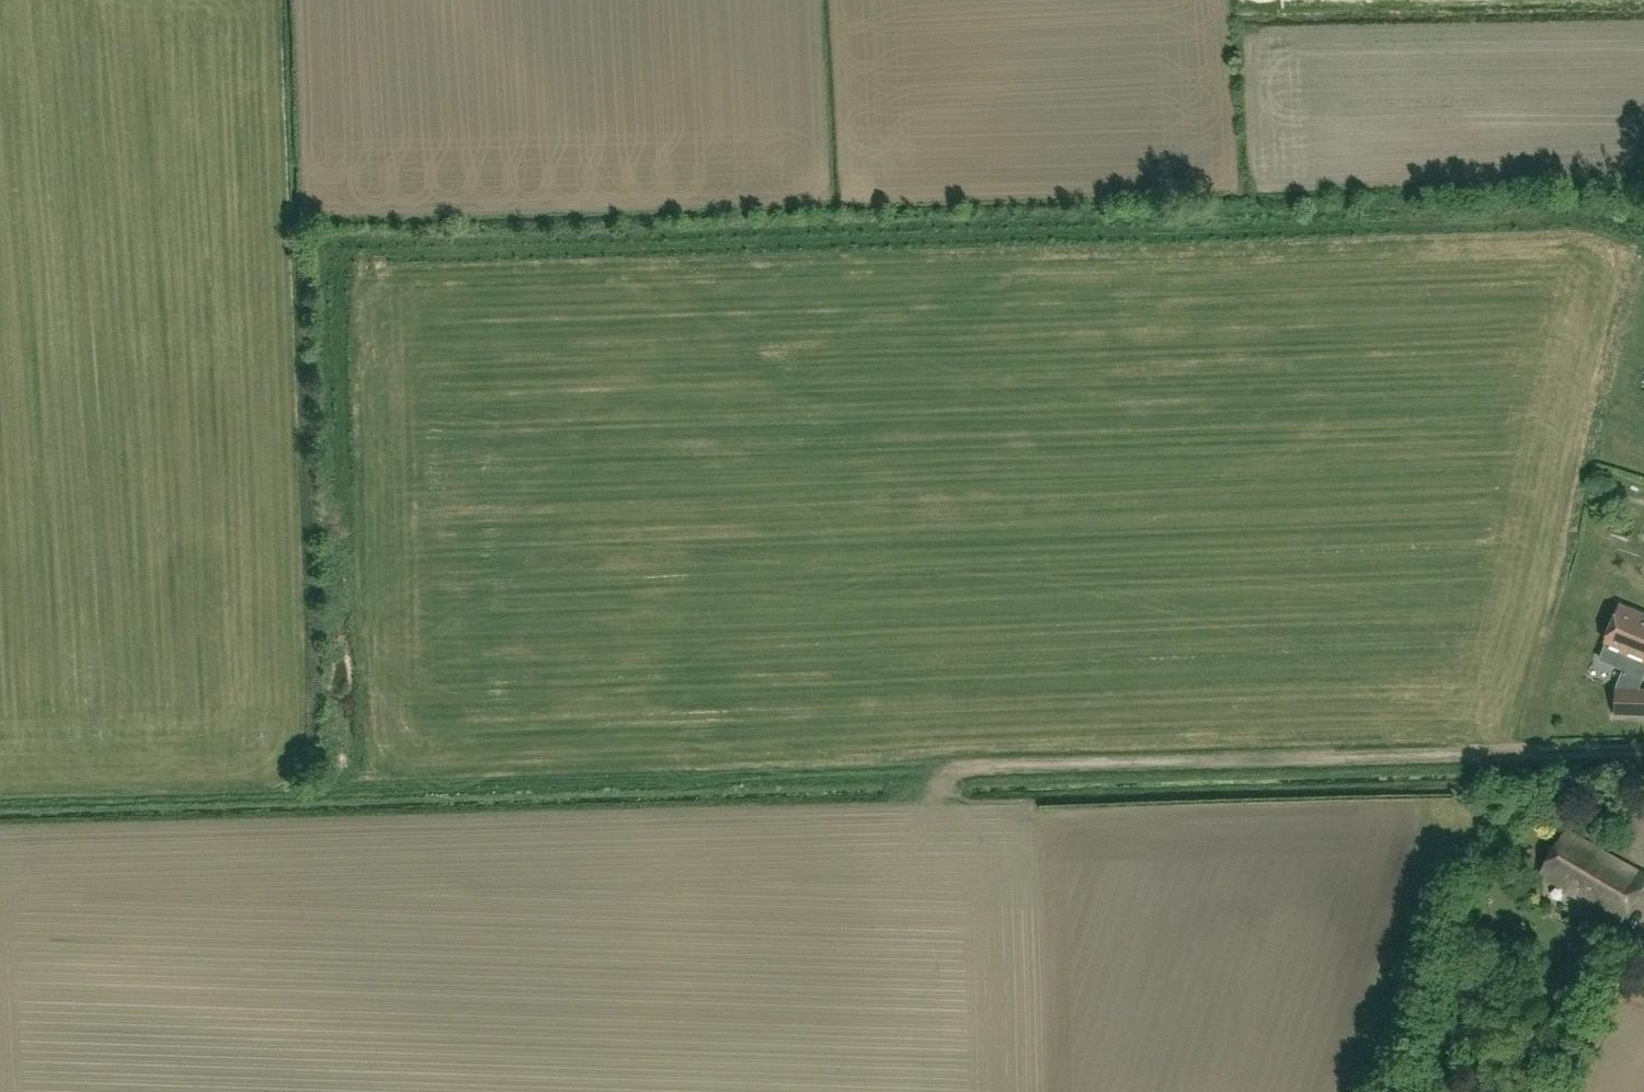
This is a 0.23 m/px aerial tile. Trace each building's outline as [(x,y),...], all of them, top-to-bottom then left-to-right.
[(1620,604),(1605,642),(1605,643),(1623,650),(1615,667),(1624,671),(1617,686),(1617,688),(1617,689),(1616,689),(1615,716),(1637,717),(1643,717),(1643,690),(1638,690),(1643,674),(1643,614),(1620,604)] [(1641,794),(1621,836),(1643,847),(1643,796),(1641,794)] [(1537,875),(1619,922),(1643,879),(1643,871),(1565,826),(1537,875)]
